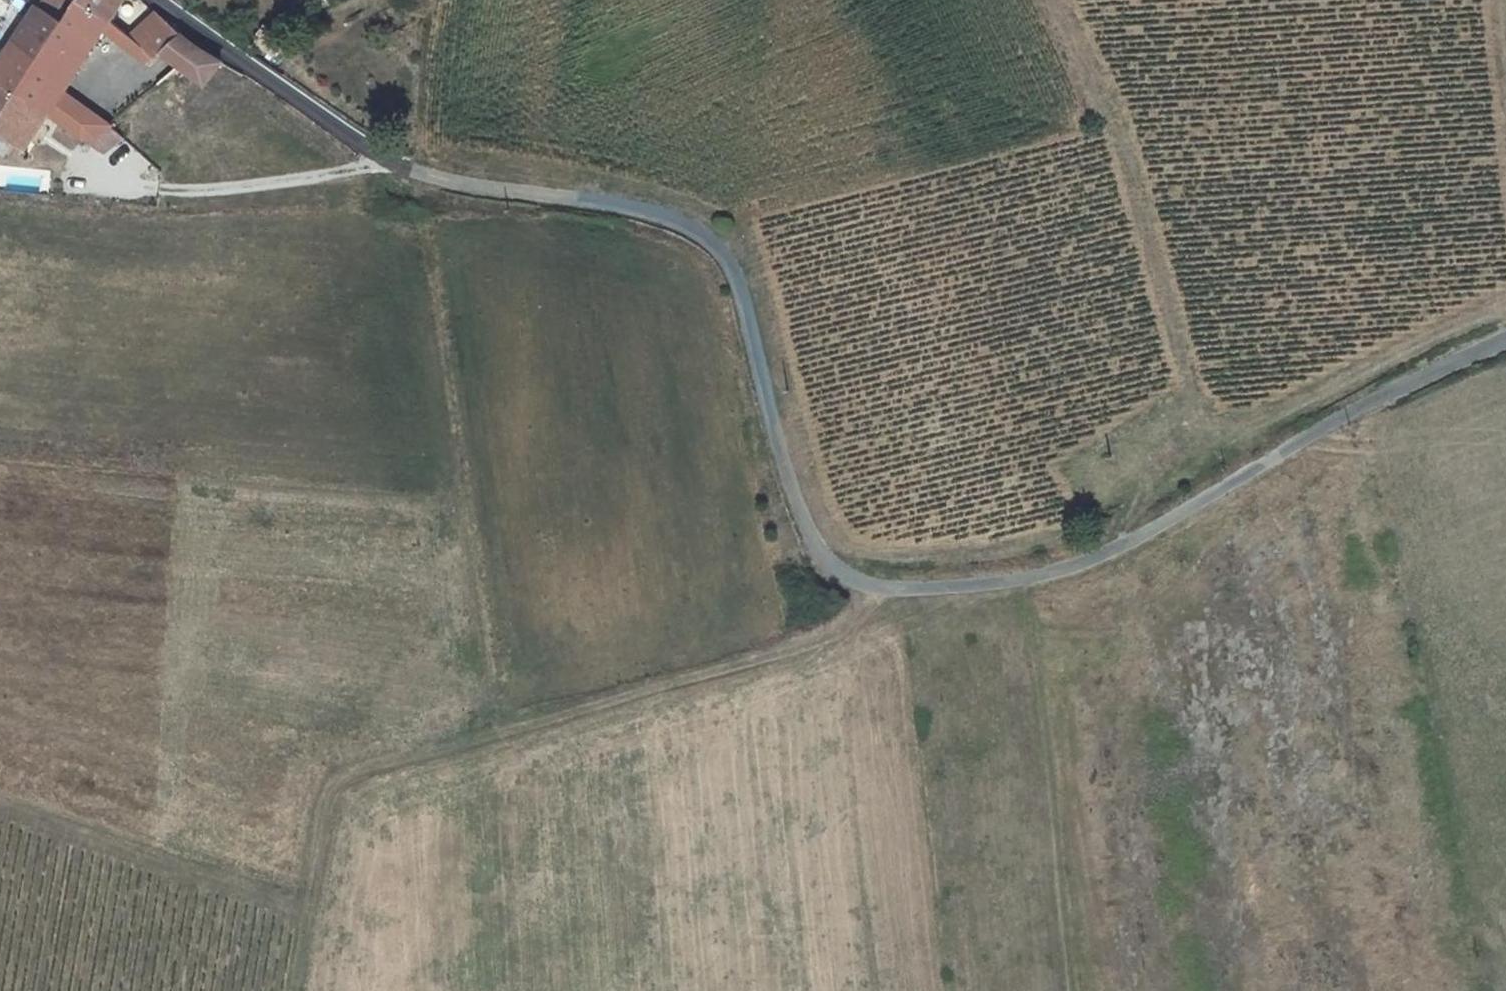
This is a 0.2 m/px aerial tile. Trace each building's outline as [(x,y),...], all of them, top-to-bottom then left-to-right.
[(44,0),(22,0),(21,2),(29,6),(30,5),(38,11),(40,8),(44,0)] [(109,25),(124,0),(80,0),(77,6),(109,25)] [(27,31),(38,11),(30,5),(29,6),(19,25),(27,31)] [(125,122),(74,89),(102,38),(151,70),(157,62),(128,40),(109,25),(77,6),(68,23),(40,8),(38,11),(27,31),(0,80),(0,81),(61,117),(101,141),(125,122)] [(167,54),(190,36),(152,10),(128,40),(157,62),(167,54)] [(190,36),(167,54),(211,83),(230,64),(218,55),(190,36)] [(0,81),(0,129),(25,143),(40,152),(61,117),(0,81)] [(0,129),(0,147),(17,157),(25,143),(0,129)]
